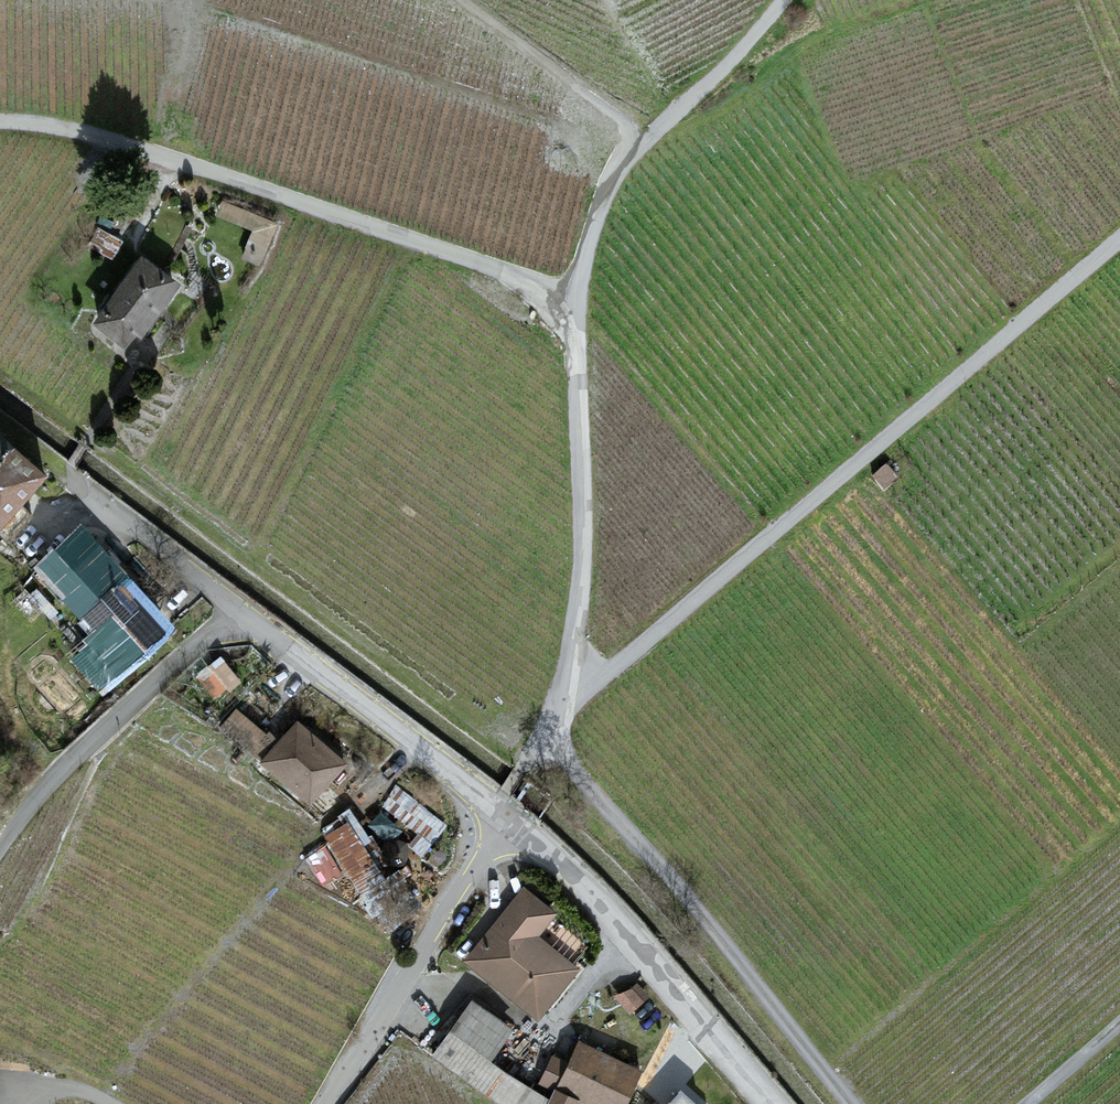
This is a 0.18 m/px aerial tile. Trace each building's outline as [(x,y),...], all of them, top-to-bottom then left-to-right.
[(223,202),(216,216),(252,231),(241,259),(259,267),(277,225),(223,202)] [(181,285),(141,256),(91,325),(126,350),(136,337),(141,340),(181,285)] [(45,481),(0,441),(0,531),(45,481)] [(79,651),(111,686),(171,632),(82,534),(38,574),(95,636),(79,651)] [(196,670),(215,695),(240,675),(222,651),(196,670)] [(257,748),(271,732),(238,703),(224,718),(257,748)] [(295,726),(258,766),(305,813),(345,769),(295,726)] [(345,828),(322,844),(359,901),(385,888),(345,828)] [(555,920),(521,892),(462,967),(536,1028),(577,978),(538,941),(555,920)] [(469,1007),(428,1064),(488,1103),(546,1103),(490,1067),(514,1037),(469,1007)] [(553,1097),(569,1103),(624,1103),(643,1078),(577,1047),(553,1097)] [(671,1103),(690,1103),(680,1095),(671,1103)] [(550,1096),(548,1103),(569,1103),(553,1097),(550,1096)]
